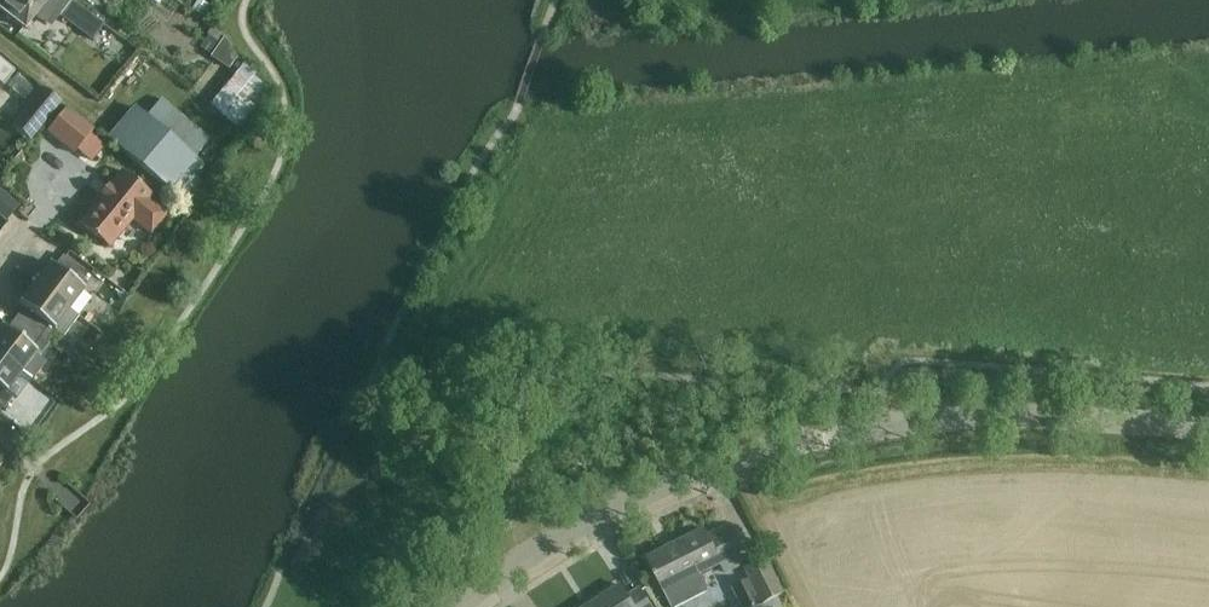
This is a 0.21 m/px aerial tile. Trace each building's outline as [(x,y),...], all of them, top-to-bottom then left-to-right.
[(7,19),(22,30),(33,15),(51,27),(59,16),(92,41),(103,27),(68,0),(0,0),(0,13),(7,19)] [(211,30),(206,37),(219,46),(224,39),(211,30)] [(219,46),(211,57),(228,69),(235,59),(224,39),(219,46)] [(2,86),(14,72),(0,60),(0,84),(2,86)] [(243,64),(209,105),(238,129),(266,95),(254,75),(255,74),(243,64)] [(31,137),(44,122),(60,103),(42,87),(13,121),(31,137)] [(134,105),(107,138),(176,196),(203,163),(196,156),(210,140),(162,99),(147,116),(134,105)] [(104,147),(89,135),(92,131),(65,109),(46,132),(73,154),(77,150),(92,162),(104,147)] [(60,147),(46,155),(62,184),(76,176),(60,147)] [(78,224),(108,249),(132,220),(150,234),(166,215),(148,200),(151,196),(121,172),(108,188),(106,186),(99,195),(101,197),(78,224)] [(68,310),(69,309),(83,291),(83,292),(84,290),(79,286),(87,275),(62,256),(53,267),(48,264),(48,265),(34,284),(68,310)] [(40,338),(41,337),(47,342),(55,331),(64,337),(79,317),(69,309),(68,310),(34,284),(20,304),(19,303),(18,304),(23,308),(15,319),(40,338)] [(37,353),(31,349),(40,338),(15,319),(6,330),(1,327),(0,328),(1,328),(0,330),(0,358),(21,373),(22,372),(32,379),(41,366),(43,363),(42,359),(41,356),(37,353)] [(0,358),(0,407),(4,410),(13,398),(7,394),(7,393),(6,392),(21,373),(0,358)] [(648,559),(658,579),(665,593),(672,606),(679,606),(708,592),(699,576),(721,565),(726,574),(744,565),(736,550),(726,530),(708,539),(704,531),(648,559)] [(734,590),(744,606),(758,606),(784,591),(764,558),(743,571),(749,581),(734,590)] [(640,590),(628,598),(620,587),(589,606),(651,606),(640,590)]
